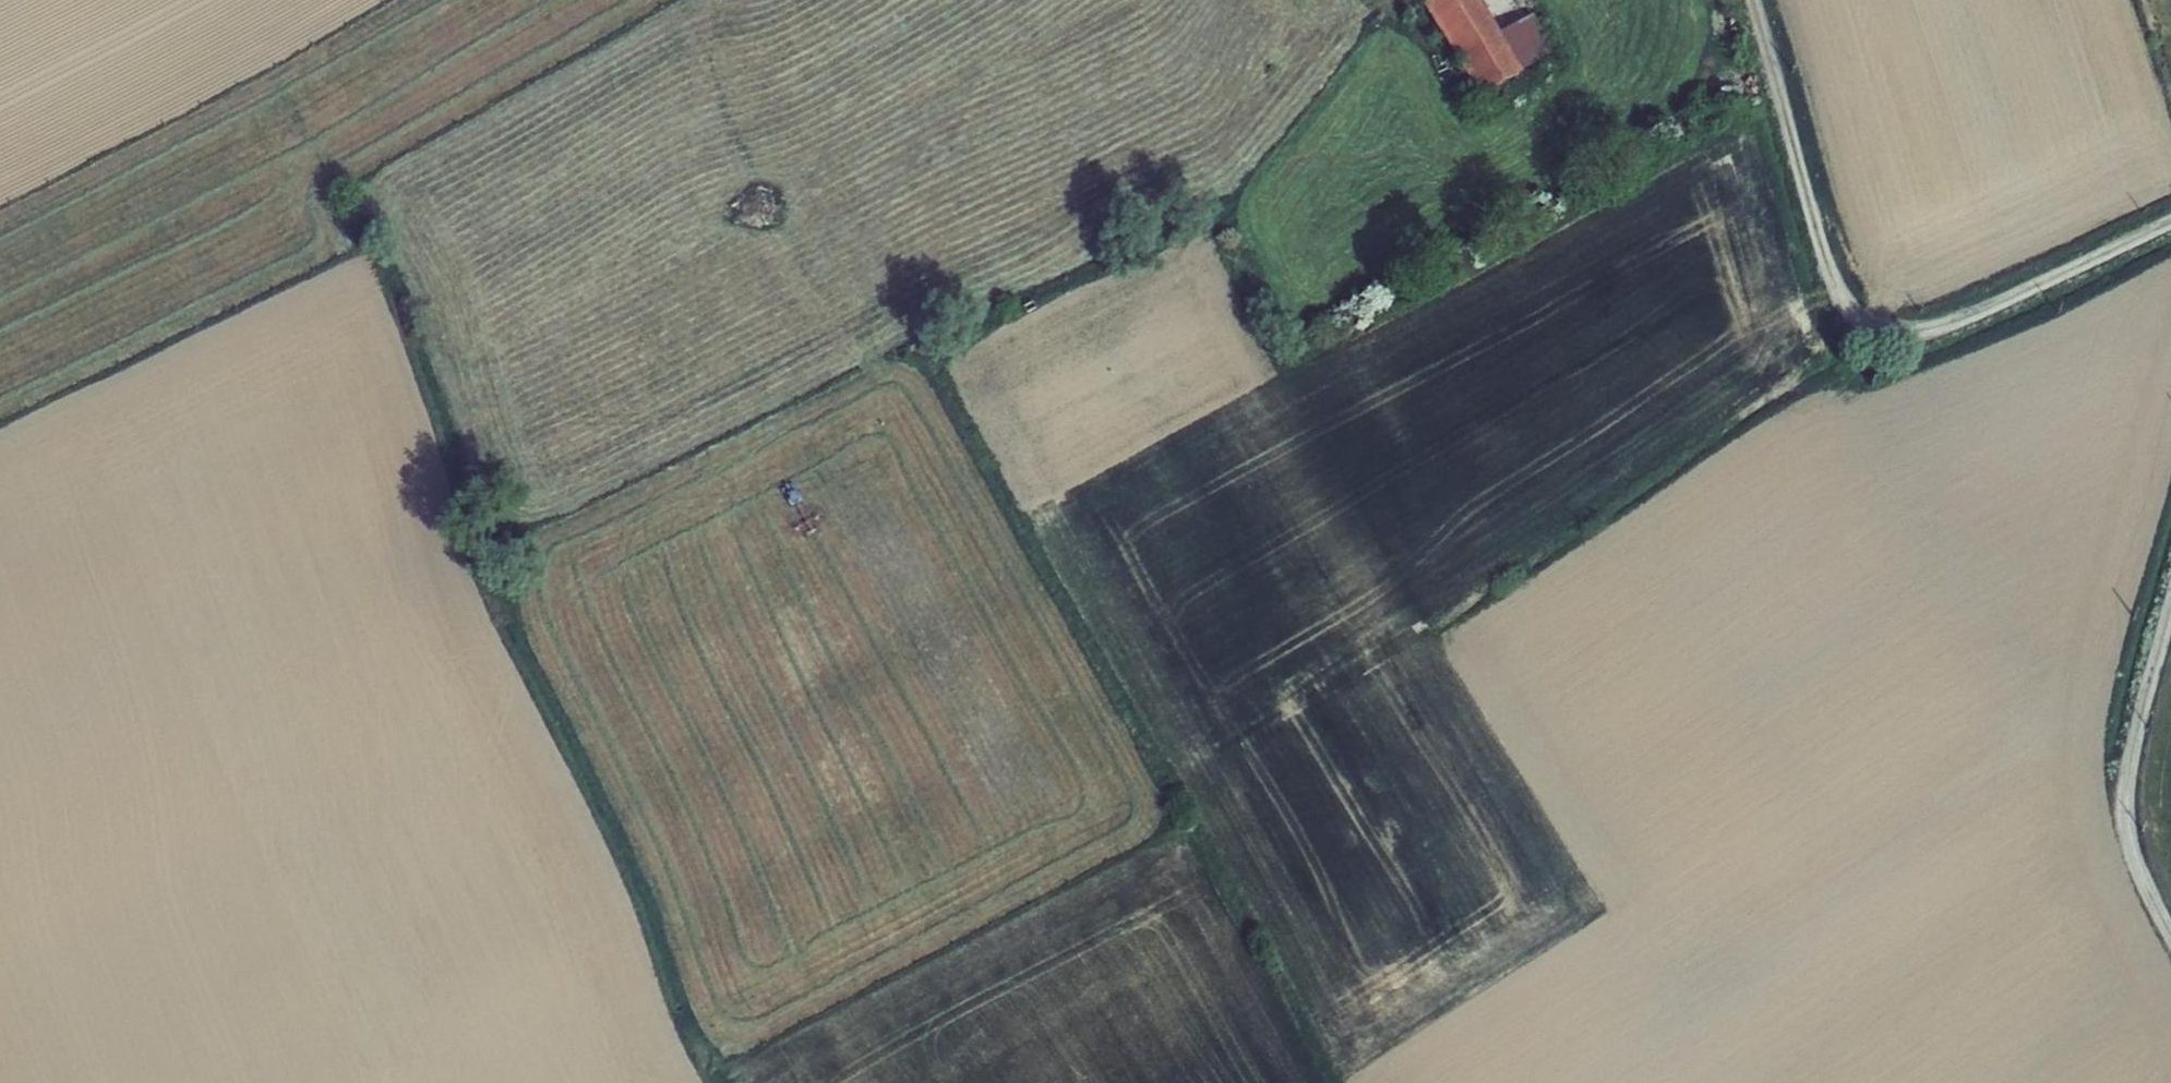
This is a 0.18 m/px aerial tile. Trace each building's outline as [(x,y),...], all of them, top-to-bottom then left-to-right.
[(1470,0),(1425,0),(1486,96),(1533,66),(1509,25),(1492,33),(1470,0)]
